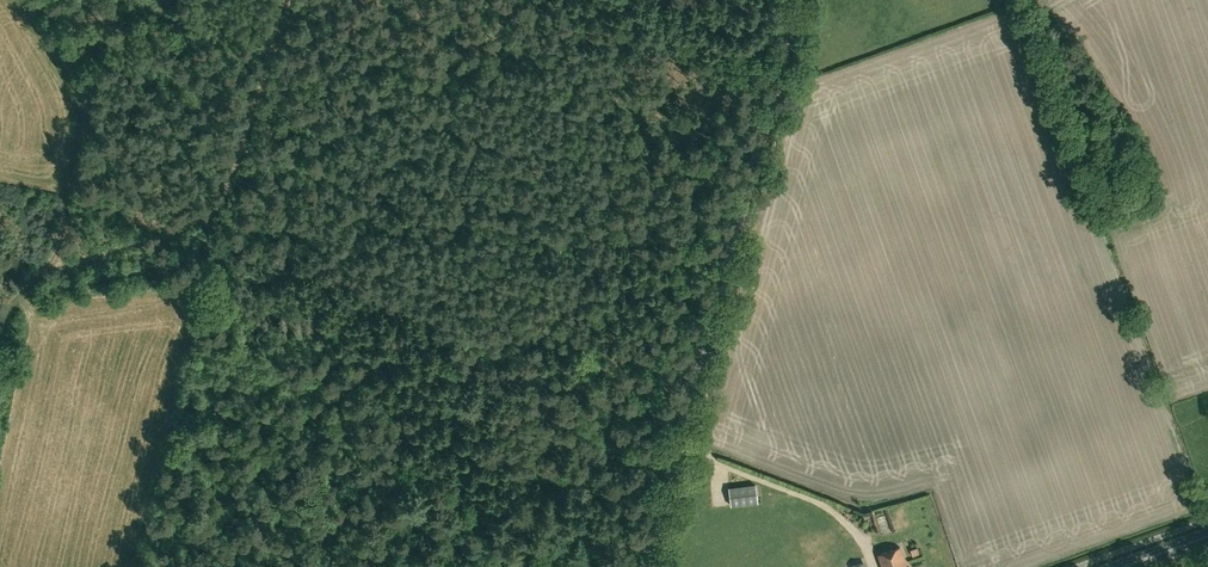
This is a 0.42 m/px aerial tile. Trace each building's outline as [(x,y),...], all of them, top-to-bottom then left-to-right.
[(756,502),(754,485),(728,488),(730,505),(756,502)] [(899,547),(877,555),(881,566),(906,566),(899,547)] [(910,550),(912,556),(919,553),(917,547),(910,550)]
